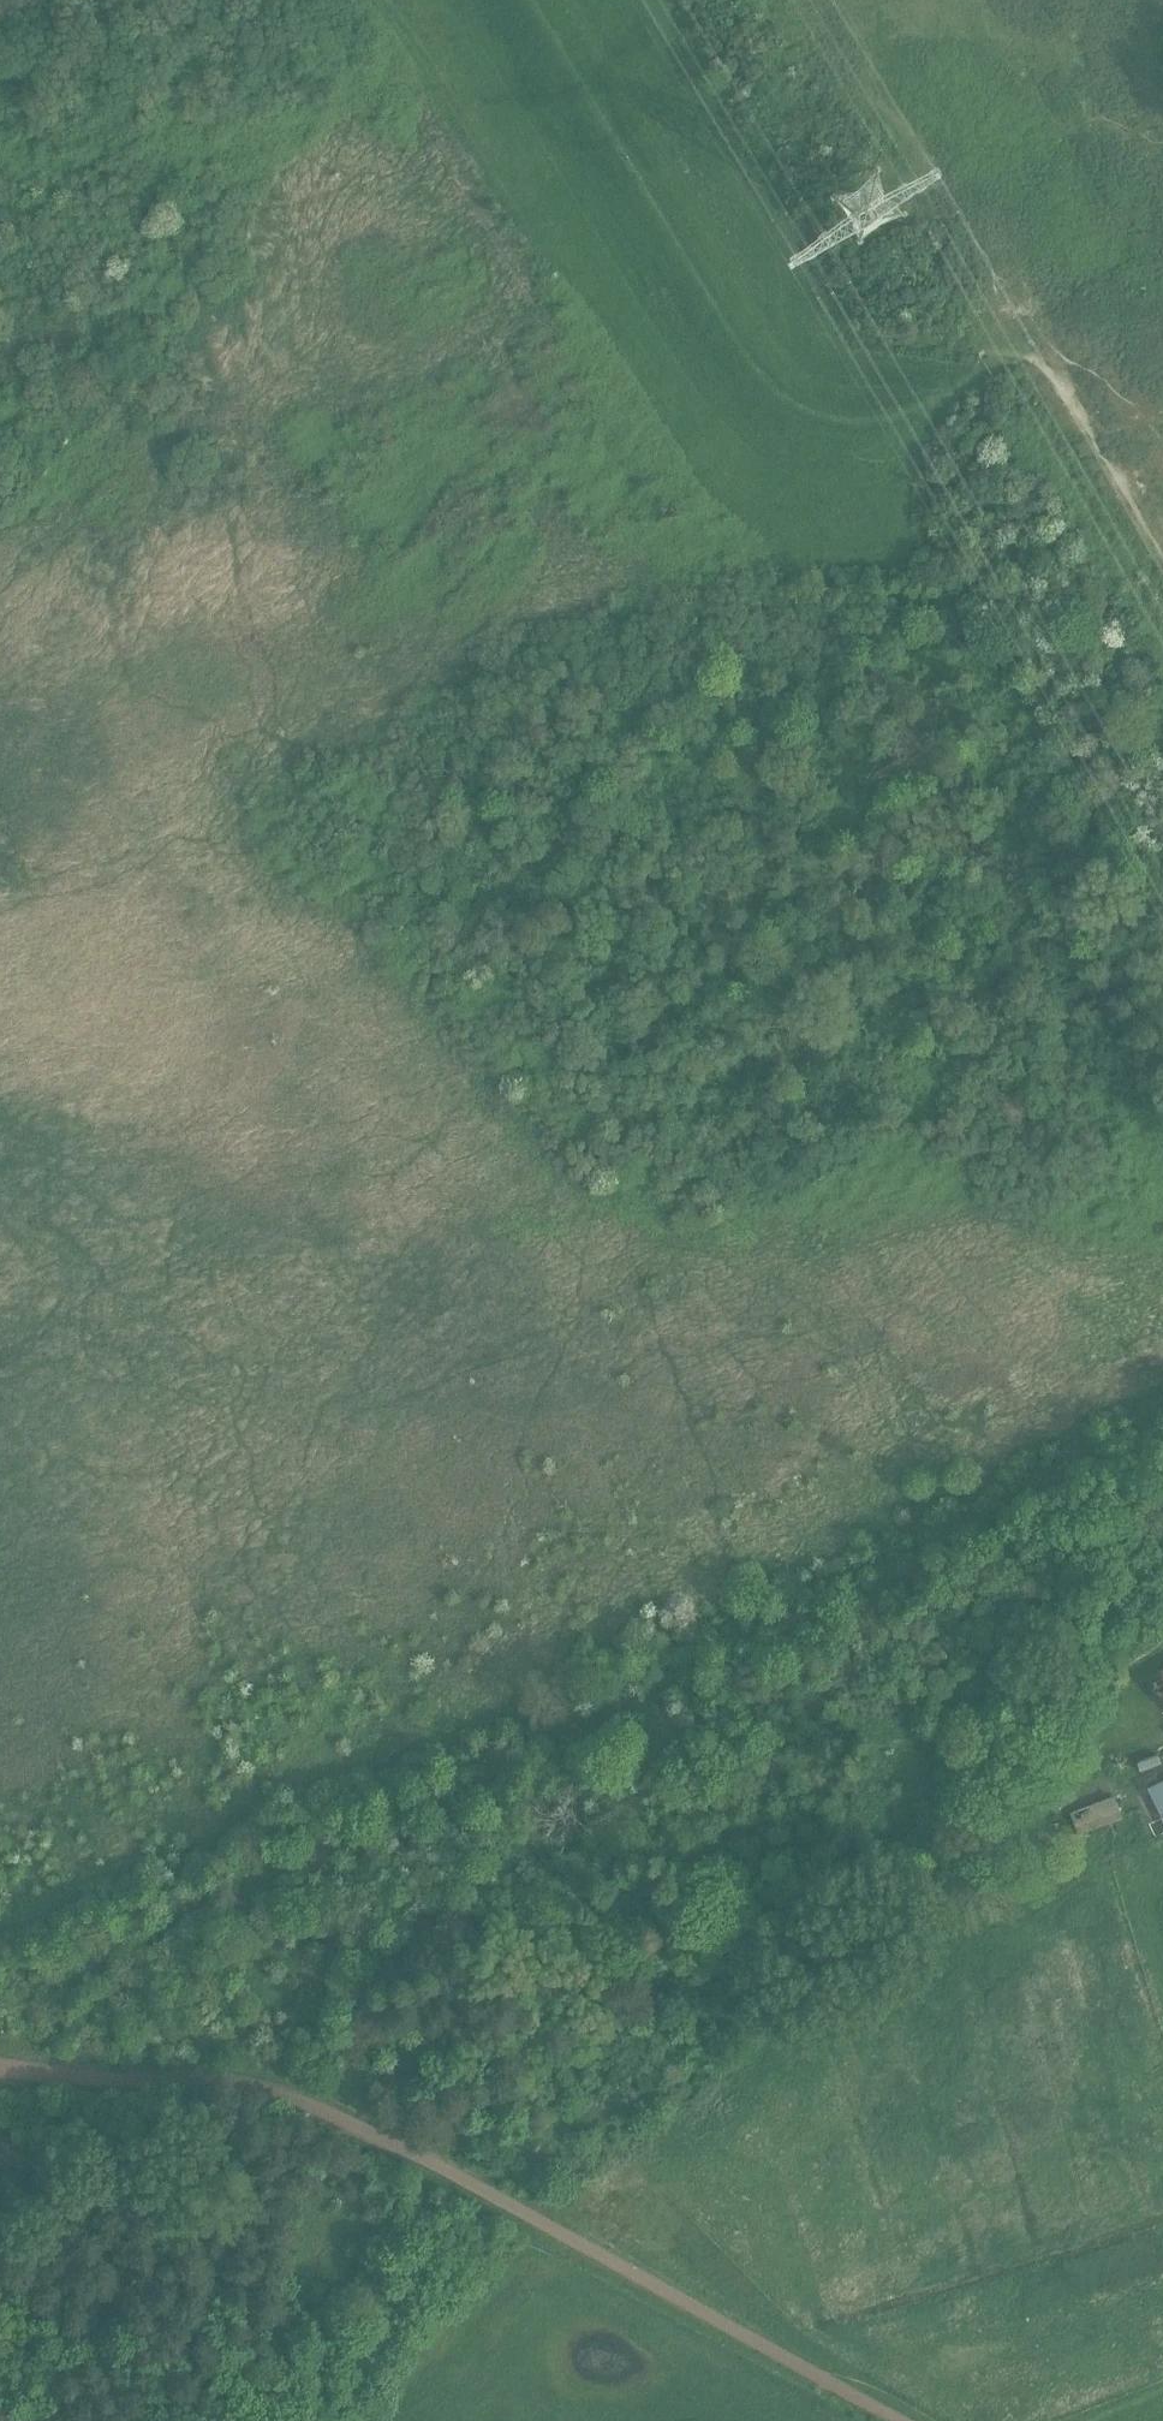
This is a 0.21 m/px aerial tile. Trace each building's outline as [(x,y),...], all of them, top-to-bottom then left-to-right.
[(1162,1814),(1162,1781),(1147,1788),(1160,1816),(1162,1814)] [(1070,1812),(1078,1832),(1121,1816),(1113,1796),(1070,1812)]
